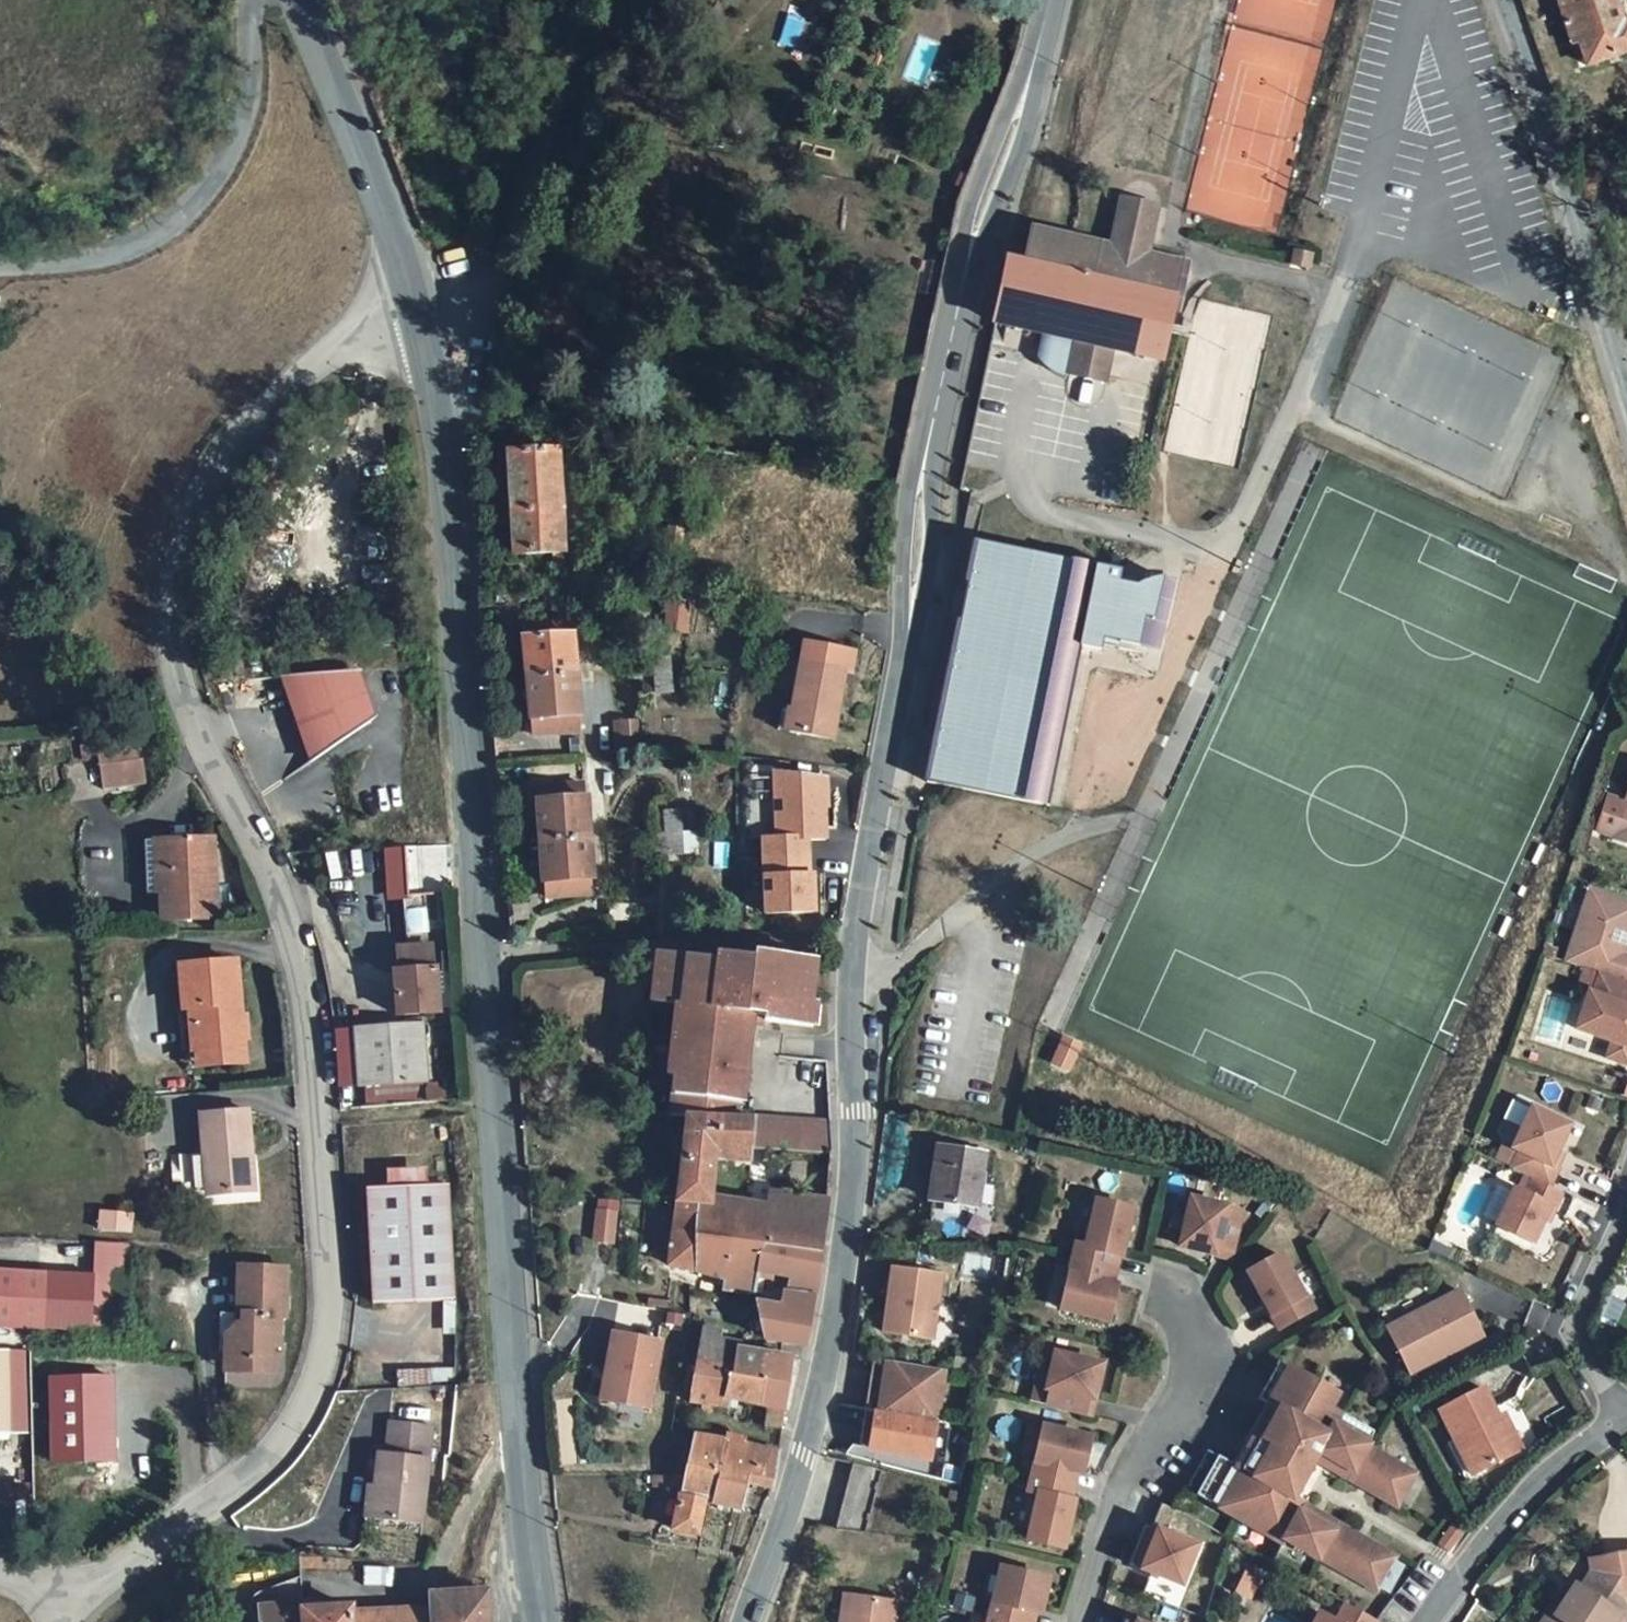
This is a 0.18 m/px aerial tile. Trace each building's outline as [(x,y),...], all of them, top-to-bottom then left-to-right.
[(1561,44),(1573,41),(1580,65),(1623,52),(1616,29),(1626,25),(1619,0),(1548,0),(1561,44)] [(1120,209),(1155,216),(1158,203),(1123,196),(1120,209)] [(1026,262),(1175,290),(1176,289),(1182,290),(1189,261),(1147,252),(1155,216),(1120,209),(1112,245),(1033,228),(1026,262)] [(1312,253),(1296,249),(1293,260),(1309,263),(1312,253)] [(1162,356),(1175,290),(1026,262),(1009,259),(996,321),(1052,333),(1113,345),(1162,356)] [(1073,363),(1108,369),(1113,345),(1052,333),(1046,363),(1049,366),(1051,367),(1054,369),(1056,370),(1059,371),(1062,372),(1065,373),(1067,373),(1070,374),(1071,373),(1073,363)] [(1071,373),(1106,379),(1108,369),(1073,363),(1071,373)] [(504,453),(509,515),(558,512),(553,449),(504,453)] [(551,569),(563,568),(558,512),(509,515),(512,556),(551,554),(551,569)] [(673,546),(671,522),(653,523),(655,547),(673,546)] [(1178,577),(1165,575),(1155,617),(1146,616),(1141,644),(1161,649),(1178,577)] [(675,616),(674,592),(655,593),(656,617),(675,616)] [(520,638),(523,675),(572,672),(568,636),(563,637),(562,619),(522,622),(523,638),(520,638)] [(1100,637),(1099,643),(1115,646),(1116,640),(1100,637)] [(805,640),(801,659),(845,667),(851,668),(855,648),(805,640)] [(643,651),(643,667),(660,667),(660,651),(643,651)] [(845,667),(801,659),(798,679),(842,686),(845,667)] [(348,664),(280,666),(307,751),(363,714),(348,664)] [(661,687),(660,667),(643,667),(644,688),(661,687)] [(572,672),(523,675),(523,681),(525,717),(530,717),(531,733),(572,730),(570,715),(576,714),(572,672)] [(842,686),(798,679),(793,706),(789,728),(833,735),(842,686)] [(778,726),(789,728),(793,706),(782,704),(778,726)] [(606,720),(609,751),(637,748),(634,717),(606,720)] [(147,785),(142,739),(98,744),(104,790),(147,785)] [(825,777),(775,771),(777,836),(809,835),(827,835),(825,777)] [(533,799),(537,835),(586,831),(582,795),(577,796),(575,777),(536,780),(538,798),(533,799)] [(1626,848),(1626,797),(1623,809),(1605,803),(1596,835),(1613,840),(1612,843),(1626,848)] [(654,812),(655,826),(672,825),(672,812),(654,812)] [(206,823),(138,828),(142,879),(154,878),(156,904),(213,900),(206,823)] [(672,825),(655,826),(645,827),(647,853),(674,851),(672,825)] [(586,831),(537,835),(537,843),(541,876),(545,876),(547,897),(586,893),(584,874),(590,873),(586,831)] [(763,837),(766,912),(815,910),(814,872),(810,872),(809,835),(777,836),(763,837)] [(406,847),(386,848),(389,897),(408,896),(406,847)] [(1594,892),(1570,966),(1589,971),(1604,976),(1626,984),(1626,963),(1621,961),(1622,955),(1626,942),(1626,903),(1594,892)] [(643,898),(615,899),(616,920),(644,919),(643,898)] [(426,908),(406,910),(408,937),(428,935),(426,908)] [(400,968),(395,969),(399,1010),(437,1008),(433,944),(399,946),(400,968)] [(669,1112),(683,1113),(734,1113),(737,1088),(741,1089),(744,1068),(738,1067),(740,1050),(746,1050),(749,1024),(763,1026),(764,1019),(805,1022),(807,1001),(813,956),(753,948),(752,953),(718,950),(717,956),(657,949),(654,997),(670,999),(683,1000),(681,1020),(668,1019),(665,1040),(677,1043),(674,1069),(669,1112)] [(176,953),(179,996),(190,995),(192,1038),(236,1035),(230,950),(176,953)] [(1598,997),(1604,976),(1589,971),(1582,992),(1598,997)] [(1604,976),(1598,997),(1595,1003),(1590,1002),(1580,1033),(1615,1045),(1610,1060),(1626,1066),(1626,984),(1604,976)] [(183,1057),(237,1053),(236,1035),(192,1038),(190,995),(179,996),(183,1057)] [(683,1000),(670,999),(668,1019),(681,1020),(683,1000)] [(807,1001),(805,1022),(813,1022),(814,1001),(807,1001)] [(422,1021),(354,1026),(354,1028),(359,1083),(374,1082),(376,1104),(428,1100),(444,1099),(443,1088),(427,1089),(426,1078),(422,1021)] [(359,1083),(354,1028),(337,1029),(340,1084),(359,1083)] [(665,1040),(662,1068),(674,1069),(677,1043),(665,1040)] [(747,1147),(830,1150),(831,1111),(750,1104),(748,1113),(747,1147)] [(240,1108),(195,1112),(197,1167),(201,1167),(203,1190),(245,1187),(240,1108)] [(1527,1175),(1536,1180),(1553,1188),(1562,1170),(1555,1166),(1574,1128),(1537,1109),(1517,1148),(1524,1152),(1518,1164),(1515,1169),(1527,1175)] [(672,1196),(711,1201),(716,1146),(747,1147),(748,1113),(734,1113),(683,1113),(673,1184),(672,1196)] [(946,1142),(939,1197),(983,1205),(991,1148),(946,1142)] [(1502,1155),(1518,1164),(1524,1152),(1517,1148),(1508,1143),(1502,1155)] [(389,1185),(428,1183),(427,1166),(388,1168),(389,1185)] [(1536,1180),(1527,1175),(1522,1186),(1531,1191),(1536,1180)] [(1534,1244),(1552,1209),(1556,1211),(1565,1194),(1553,1188),(1536,1180),(1531,1191),(1529,1195),(1517,1189),(1498,1226),(1534,1244)] [(370,1186),(376,1300),(454,1296),(448,1182),(428,1183),(389,1185),(370,1186)] [(86,1193),(84,1214),(114,1217),(117,1198),(86,1193)] [(754,1288),(757,1269),(761,1244),(706,1242),(711,1201),(672,1196),(665,1263),(723,1270),(722,1285),(754,1288)] [(761,1244),(821,1246),(826,1198),(772,1197),(771,1207),(711,1201),(706,1242),(761,1244)] [(1086,1248),(1083,1263),(1119,1272),(1123,1258),(1130,1261),(1142,1214),(1107,1205),(1096,1251),(1086,1248)] [(1235,1213),(1201,1205),(1190,1252),(1224,1260),(1225,1253),(1240,1257),(1249,1221),(1234,1217),(1235,1213)] [(610,1222),(582,1220),(582,1244),(609,1245),(610,1222)] [(120,1321),(130,1230),(96,1229),(85,1319),(120,1321)] [(789,1288),(816,1289),(820,1277),(826,1247),(821,1246),(761,1244),(757,1269),(786,1271),(789,1288)] [(0,1252),(0,1309),(39,1312),(42,1254),(0,1252)] [(276,1257),(234,1257),(234,1303),(234,1314),(229,1314),(219,1325),(219,1342),(218,1349),(244,1350),(244,1361),(262,1360),(263,1333),(271,1334),(271,1305),(276,1305),(276,1257)] [(1288,1262),(1257,1278),(1280,1319),(1279,1320),(1287,1334),(1319,1316),(1311,1302),(1310,1302),(1288,1262)] [(1119,1272),(1083,1263),(1071,1312),(1118,1324),(1126,1289),(1116,1287),(1119,1272)] [(945,1271),(896,1264),(887,1330),(936,1337),(945,1271)] [(699,1325),(716,1327),(720,1291),(689,1287),(685,1321),(685,1323),(699,1325)] [(784,1294),(784,1303),(756,1302),(763,1334),(800,1342),(814,1298),(784,1294)] [(1463,1295),(1391,1333),(1412,1372),(1443,1355),(1446,1361),(1487,1339),(1463,1295)] [(455,1301),(445,1301),(445,1332),(455,1331),(455,1301)] [(234,1314),(234,1303),(211,1303),(211,1342),(219,1342),(219,1325),(229,1314),(234,1314)] [(658,1340),(609,1331),(602,1369),(606,1370),(601,1394),(646,1402),(658,1340)] [(693,1359),(732,1367),(736,1351),(733,1348),(715,1344),(715,1335),(698,1332),(693,1359)] [(219,1360),(244,1361),(244,1350),(218,1349),(219,1360)] [(759,1382),(755,1400),(761,1401),(785,1406),(786,1402),(792,1381),(794,1360),(736,1351),(732,1367),(730,1376),(759,1382)] [(1415,1378),(1446,1361),(1443,1355),(1412,1372),(1415,1378)] [(948,1368),(876,1356),(868,1406),(939,1418),(948,1368)] [(1060,1392),(1056,1407),(1093,1417),(1096,1401),(1103,1403),(1111,1368),(1064,1357),(1060,1374),(1056,1392),(1060,1392)] [(759,1382),(730,1376),(732,1367),(693,1359),(686,1398),(711,1403),(713,1391),(755,1400),(759,1382)] [(1326,1562),(1383,1594),(1401,1561),(1310,1510),(1311,1508),(1301,1502),(1309,1488),(1302,1484),(1308,1475),(1315,1478),(1322,1464),(1404,1510),(1422,1478),(1374,1451),(1376,1449),(1373,1448),(1380,1436),(1348,1418),(1347,1419),(1336,1413),(1344,1399),(1286,1367),(1266,1403),(1275,1408),(1254,1443),(1241,1467),(1240,1469),(1216,1455),(1193,1493),(1289,1547),(1290,1544),(1325,1563),(1326,1562)] [(451,1368),(399,1371),(400,1386),(451,1383),(451,1368)] [(1042,1404),(1056,1407),(1060,1392),(1056,1392),(1060,1374),(1049,1372),(1042,1404)] [(110,1379),(48,1380),(49,1463),(111,1462),(110,1379)] [(1522,1454),(1503,1418),(1488,1390),(1444,1413),(1459,1442),(1478,1477),(1522,1454)] [(758,1421),(781,1426),(785,1406),(761,1401),(758,1421)] [(1527,1451),(1508,1416),(1503,1418),(1522,1454),(1527,1451)] [(386,1485),(384,1516),(430,1521),(440,1424),(396,1421),(395,1452),(382,1452),(379,1485),(386,1485)] [(1044,1457),(1039,1478),(1075,1487),(1078,1472),(1090,1475),(1098,1440),(1052,1428),(1050,1434),(1044,1457)] [(1044,1457),(1050,1434),(1038,1430),(1032,1454),(1044,1457)] [(722,1432),(719,1441),(742,1445),(745,1436),(722,1432)] [(742,1445),(719,1441),(691,1435),(680,1473),(677,1487),(666,1527),(691,1530),(704,1499),(710,1500),(716,1476),(743,1481),(772,1487),(777,1452),(742,1445)] [(1478,1477),(1459,1442),(1453,1446),(1473,1485),(1480,1481),(1478,1477)] [(851,1461),(837,1529),(868,1532),(880,1467),(851,1461)] [(644,1486),(677,1487),(680,1473),(657,1471),(644,1470),(644,1486)] [(710,1500),(738,1506),(743,1481),(716,1476),(710,1500)] [(1075,1487),(1039,1478),(1036,1492),(1046,1495),(1035,1540),(1070,1549),(1081,1502),(1072,1500),(1075,1487)] [(384,1516),(386,1485),(379,1485),(371,1484),(369,1515),(384,1516)] [(1152,1548),(1159,1530),(1152,1527),(1144,1545),(1152,1548)] [(1206,1550),(1159,1530),(1152,1548),(1144,1545),(1136,1566),(1190,1588),(1206,1550)] [(1445,1554),(1455,1563),(1470,1543),(1459,1535),(1445,1554)] [(1626,1614),(1626,1552),(1596,1558),(1598,1569),(1587,1587),(1581,1584),(1559,1618),(1552,1612),(1546,1621),(1614,1621),(1621,1610),(1626,1614)] [(995,1619),(1006,1621),(1034,1621),(1037,1612),(1047,1614),(1055,1580),(1008,1568),(995,1619)] [(265,1592),(261,1594),(261,1596),(260,1596),(259,1597),(257,1599),(256,1602),(255,1608),(256,1613),(260,1619),(265,1621),(266,1621),(265,1619),(272,1619),(271,1603),(275,1602),(307,1601),(305,1577),(265,1592)] [(1581,1584),(1574,1580),(1552,1612),(1559,1618),(1581,1584)] [(493,1596),(494,1591),(438,1595),(439,1609),(360,1614),(360,1608),(329,1610),(329,1604),(307,1606),(308,1616),(272,1619),(265,1619),(266,1621),(494,1621),(493,1596)] [(892,1603),(847,1598),(844,1621),(889,1621),(892,1603)] [(1348,1605),(1338,1621),(1377,1621),(1378,1621),(1348,1605)] [(1621,1610),(1614,1621),(1626,1621),(1626,1614),(1621,1610)]
